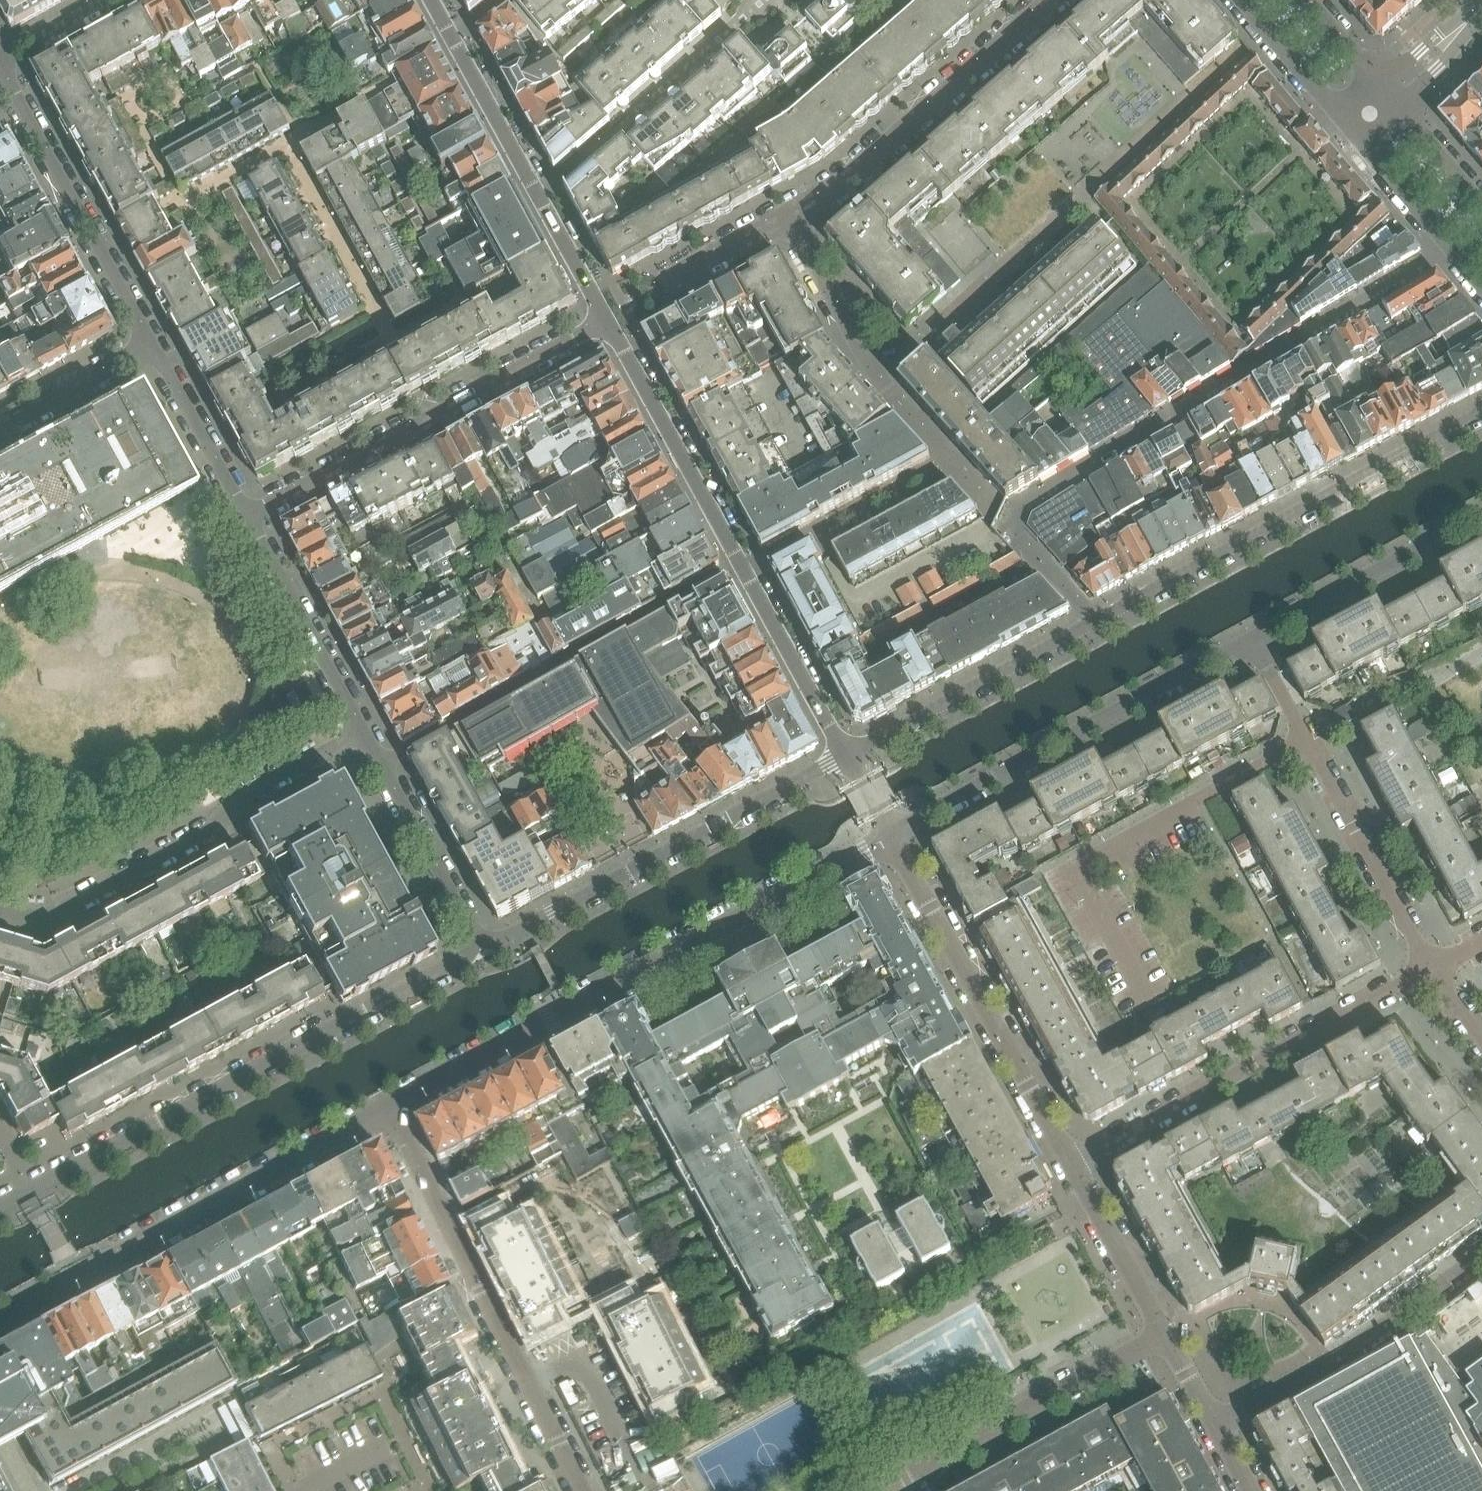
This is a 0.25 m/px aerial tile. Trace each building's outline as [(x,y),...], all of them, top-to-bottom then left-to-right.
[(21,0),(0,0),(0,8),(2,11),(21,0)] [(67,1),(66,0),(21,0),(2,11),(10,26),(17,28),(67,1)] [(161,0),(159,0),(143,9),(162,47),(165,53),(164,53),(166,58),(167,57),(168,58),(173,68),(173,69),(174,70),(175,73),(176,74),(192,65),(161,0)] [(183,0),(161,0),(192,65),(200,78),(214,70),(219,67),(183,0)] [(205,0),(183,0),(219,67),(214,70),(218,77),(222,75),(225,80),(242,70),(235,58),(205,0)] [(227,0),(205,0),(235,58),(254,48),(227,0)] [(248,0),(227,0),(254,48),(263,42),(245,10),(248,9),(251,14),(254,12),(248,0)] [(276,11),(270,0),(248,0),(254,12),(264,31),(274,26),(286,49),(295,43),(276,11)] [(284,6),(276,11),(295,43),(313,33),(311,29),(303,17),(301,17),(292,0),(280,0),(284,6)] [(387,0),(328,0),(319,5),(321,8),(317,10),(325,22),(327,24),(330,31),(387,0)] [(415,8),(411,0),(387,0),(330,31),(331,33),(340,50),(361,38),(359,33),(373,25),(376,30),(415,8)] [(488,0),(461,0),(470,15),(488,0)] [(570,0),(519,0),(515,3),(547,41),(580,13),(570,0)] [(580,13),(596,0),(570,0),(580,13)] [(838,147),(856,130),(855,129),(869,117),(881,107),(882,108),(902,90),(901,89),(927,67),(928,68),(948,51),(946,50),(972,27),(973,29),(993,11),(992,10),(1003,0),(928,0),(868,52),(858,61),(848,69),(836,80),(792,119),(781,108),(739,131),(740,133),(733,140),(690,179),(669,190),(632,212),(617,219),(589,234),(604,261),(608,268),(620,271),(823,159),(823,160),(838,147)] [(625,6),(629,10),(634,6),(628,0),(618,0),(607,10),(613,17),(625,6)] [(675,0),(666,0),(637,25),(642,30),(670,61),(702,32),(675,0)] [(702,32),(703,32),(704,33),(721,18),(706,1),(707,0),(675,0),(702,32)] [(857,0),(827,0),(809,15),(806,18),(822,37),(826,34),(838,47),(839,48),(865,25),(855,14),(857,11),(856,8),(852,4),(857,0)] [(1204,0),(1097,0),(1088,8),(1114,37),(1101,47),(1109,58),(1138,33),(1184,86),(1235,42),(1238,39),(1204,0)] [(1393,0),(1342,0),(1373,37),(1383,37),(1406,15),(1393,0)] [(1406,15),(1422,0),(1393,0),(1406,15)] [(515,3),(509,8),(527,31),(534,41),(540,50),(546,46),(543,43),(547,41),(515,3)] [(438,51),(416,10),(415,8),(376,30),(373,25),(359,33),(361,38),(340,50),(341,52),(342,52),(353,70),(368,61),(368,62),(379,56),(390,76),(397,72),(435,50),(435,51),(437,51),(438,51)] [(527,31),(509,8),(497,17),(508,32),(519,48),(520,49),(525,46),(524,45),(518,38),(527,31)] [(1101,47),(1114,37),(1088,8),(1043,47),(1073,82),(1083,74),(1086,78),(1100,67),(1109,58),(1101,47)] [(148,55),(162,47),(143,9),(101,32),(113,54),(131,86),(157,71),(148,55)] [(600,29),(613,17),(607,10),(594,22),(600,29)] [(508,32),(497,17),(479,32),(487,46),(508,32)] [(580,46),(594,34),(588,28),(575,39),(580,46)] [(670,61),(642,30),(626,44),(654,74),(670,61)] [(131,86),(113,54),(101,32),(33,70),(58,115),(96,94),(91,85),(103,78),(113,95),(131,86)] [(519,48),(508,32),(487,46),(496,63),(519,48)] [(816,68),(815,67),(804,53),(807,50),(791,32),(762,57),(761,56),(758,56),(756,57),(741,40),(723,55),(725,57),(754,90),(771,76),(774,80),(777,81),(781,80),(785,85),(791,90),(816,68)] [(563,61),(580,46),(575,39),(557,55),(563,61)] [(654,74),(626,44),(610,58),(638,89),(654,74)] [(532,59),(525,46),(520,49),(519,48),(496,63),(505,79),(543,55),(541,51),(534,55),(535,58),(532,59)] [(1073,82),(1043,47),(996,89),(1026,124),(1040,111),(1044,115),(1059,102),(1065,109),(1069,105),(1063,98),(1064,97),(1060,93),(1073,82)] [(420,114),(460,90),(440,53),(438,51),(437,51),(435,51),(435,50),(397,72),(399,76),(403,83),(380,97),(366,105),(383,135),(385,134),(395,128),(406,122),(420,114)] [(1264,69),(1250,53),(1242,61),(1255,77),(1264,69)] [(563,79),(549,55),(545,57),(543,55),(505,79),(518,104),(563,79)] [(754,90),(725,57),(692,86),(720,118),(725,123),(758,94),(754,90)] [(638,89),(610,58),(595,72),(622,103),(638,89)] [(1255,77),(1242,61),(1227,75),(1240,91),(1255,77)] [(622,103),(595,72),(585,81),(577,87),(605,117),(622,103)] [(1280,88),(1277,85),(1267,73),(1252,87),(1264,102),(1280,88)] [(257,83),(253,74),(239,82),(244,90),(257,83)] [(1240,91),(1227,75),(1214,87),(1228,103),(1240,91)] [(1467,90),(1481,107),(1481,82),(1479,78),(1467,90)] [(572,97),(569,91),(563,80),(563,79),(518,104),(528,122),(572,97)] [(239,93),(235,84),(221,92),(226,100),(239,93)] [(720,118),(692,86),(676,100),(704,132),(714,123),(720,118)] [(605,117),(577,87),(569,91),(572,97),(581,113),(574,117),(593,137),(610,122),(605,117)] [(1228,103),(1214,87),(1198,103),(1212,118),(1228,103)] [(1292,102),(1280,88),(1264,102),(1276,116),(1292,102)] [(989,163),(1009,146),(1005,142),(1026,124),(996,89),(942,135),(946,140),(971,171),(985,159),(989,163)] [(478,124),(469,107),(460,90),(420,114),(437,143),(432,145),(434,148),(478,124)] [(1467,90),(1460,96),(1439,115),(1459,138),(1481,119),(1481,107),(1467,90)] [(121,140),(110,120),(109,118),(113,116),(107,106),(103,108),(96,94),(58,115),(83,161),(121,140)] [(221,102),(217,94),(203,101),(208,110),(221,102)] [(290,131),(271,96),(252,106),(272,141),(290,131)] [(536,137),(574,117),(581,113),(572,97),(528,122),(529,125),(536,137)] [(704,132),(676,100),(660,114),(683,140),(688,146),(704,132)] [(1288,130),(1304,116),(1292,102),(1276,116),(1288,130)] [(1212,118),(1198,103),(1185,115),(1198,131),(1212,118)] [(204,112),(199,104),(185,111),(190,120),(204,112)] [(272,141),(252,106),(234,116),(253,152),(272,141)] [(353,161),(371,151),(381,146),(364,116),(369,114),(364,106),(338,120),(343,128),(313,145),(301,151),(304,157),(318,181),(353,161)] [(186,122),(181,114),(167,121),(172,130),(186,122)] [(683,140),(660,114),(643,129),(653,140),(672,160),(688,146),(683,140)] [(1198,131),(1185,115),(1171,128),(1184,144),(1198,131)] [(253,152),(234,116),(216,126),(235,162),(253,152)] [(1319,133),(1310,122),(1309,123),(1304,116),(1288,130),(1297,141),(1302,147),(1312,139),(1319,133)] [(593,137),(574,117),(536,137),(552,167),(555,167),(558,168),(593,137)] [(1481,148),(1481,119),(1459,138),(1474,155),(1481,148)] [(410,129),(406,122),(395,128),(399,135),(410,129)] [(168,132),(163,124),(150,131),(154,139),(168,132)] [(451,163),(488,143),(478,124),(434,148),(443,164),(449,161),(451,163)] [(235,162),(216,126),(199,136),(218,171),(235,162)] [(399,135),(395,128),(385,134),(389,141),(399,135)] [(1184,144),(1171,128),(1156,142),(1169,158),(1184,144)] [(672,160),(653,140),(643,129),(639,133),(628,143),(643,160),(655,175),(672,160)] [(1347,167),(1335,152),(1329,145),(1330,145),(1322,136),(1319,133),(1312,139),(1302,147),(1306,152),(1331,180),(1347,167)] [(930,215),(963,186),(960,181),(971,171),(946,140),(942,135),(896,175),(930,215)] [(218,171),(199,136),(181,146),(200,181),(218,171)] [(20,166),(4,137),(0,139),(0,176),(20,166)] [(643,160),(628,143),(623,138),(591,166),(595,171),(611,188),(643,160)] [(143,180),(135,165),(132,160),(135,158),(130,148),(126,150),(121,140),(83,161),(106,201),(143,180)] [(1169,158),(1156,142),(1141,155),(1155,171),(1169,158)] [(462,185),(500,164),(488,143),(451,163),(462,185)] [(200,181),(181,146),(162,156),(182,191),(200,181)] [(381,146),(371,151),(377,162),(387,157),(381,146)] [(403,155),(399,148),(390,152),(395,160),(403,155)] [(418,148),(408,153),(411,160),(422,154),(418,148)] [(1474,155),(1474,156),(1481,164),(1481,148),(1474,155)] [(422,154),(411,160),(415,167),(426,161),(422,154)] [(408,164),(403,155),(395,160),(399,168),(408,164)] [(1155,171),(1141,155),(1127,169),(1141,185),(1155,171)] [(353,161),(318,181),(327,198),(362,179),(353,161)] [(396,174),(390,163),(381,168),(387,179),(396,174)] [(259,199),(293,179),(289,170),(282,174),(277,164),(249,180),(254,189),(259,199)] [(412,172),(408,164),(399,168),(404,177),(412,172)] [(511,184),(500,164),(462,185),(446,195),(446,196),(457,215),(472,207),(511,184)] [(3,237),(46,214),(32,189),(20,166),(0,176),(0,232),(3,237)] [(632,212),(619,197),(611,188),(595,171),(591,166),(565,190),(589,234),(617,219),(632,212)] [(1342,193),(1358,180),(1347,167),(1331,180),(1342,193)] [(1141,185),(1127,169),(1113,182),(1127,198),(1141,185)] [(421,188),(412,172),(404,177),(413,192),(421,188)] [(930,215),(896,175),(826,237),(906,329),(960,282),(914,229),(930,215)] [(297,201),(293,193),(299,190),(293,179),(259,199),(268,217),(297,201)] [(372,197),(362,179),(327,198),(337,216),(372,197)] [(175,239),(171,230),(186,222),(180,211),(169,217),(169,218),(165,221),(159,210),(155,202),(170,193),(165,183),(149,192),(143,180),(106,201),(122,230),(138,259),(175,239)] [(1372,195),(1361,183),(1358,180),(1342,193),(1356,209),(1372,195)] [(406,192),(400,181),(391,186),(397,197),(406,192)] [(1122,203),(1127,198),(1113,182),(1107,187),(1094,199),(1107,215),(1122,203)] [(548,252),(511,184),(472,207),(457,215),(426,232),(426,233),(417,238),(430,262),(432,266),(446,258),(453,271),(467,297),(508,274),(548,252)] [(429,203),(421,188),(413,192),(421,207),(429,203)] [(241,205),(233,190),(233,189),(222,195),(231,210),(241,205)] [(382,215),(372,197),(337,216),(347,234),(382,215)] [(416,210),(410,199),(401,204),(407,215),(416,210)] [(278,235),(314,216),(308,206),(302,209),(297,201),(268,217),(278,235)] [(1390,217),(1386,211),(1377,201),(1361,216),(1375,231),(1390,217)] [(438,219),(430,204),(429,203),(421,207),(430,223),(438,219)] [(1133,216),(1122,203),(1107,215),(1119,229),(1133,216)] [(253,226),(241,205),(231,210),(243,232),(253,226)] [(2,261),(10,277),(65,249),(46,214),(3,237),(0,239),(0,264),(2,261)] [(392,232),(382,215),(347,234),(357,252),(392,232)] [(317,237),(313,229),(319,226),(314,216),(278,235),(288,253),(317,237)] [(1146,231),(1133,216),(1119,229),(1132,244),(1146,231)] [(1375,231),(1361,216),(1348,228),(1360,245),(1375,231)] [(426,228),(420,217),(410,222),(417,233),(426,228)] [(1401,263),(1420,253),(1390,217),(1375,231),(1360,245),(1346,258),(1338,266),(1348,280),(1356,291),(1401,263)] [(974,396),(1076,304),(1128,258),(1093,221),(1089,225),(1089,226),(989,316),(962,340),(954,331),(942,341),(955,355),(946,363),(941,358),(940,359),(974,396)] [(263,244),(253,226),(243,232),(252,249),(263,244)] [(1360,245),(1348,228),(1333,242),(1346,258),(1360,245)] [(1160,247),(1146,231),(1132,244),(1145,260),(1160,247)] [(402,250),(392,232),(357,252),(366,270),(402,250)] [(187,259),(197,253),(186,233),(175,239),(138,259),(149,281),(187,260),(187,259)] [(300,272),(334,253),(328,242),(322,245),(317,237),(288,253),(299,273),(300,272)] [(1346,258),(1333,242),(1322,253),(1335,269),(1338,266),(1346,258)] [(272,260),(263,244),(252,249),(261,265),(272,260)] [(1157,274),(1171,261),(1160,247),(1145,260),(1157,274)] [(74,266),(65,249),(10,277),(0,283),(0,292),(6,303),(74,266)] [(411,268),(402,250),(366,270),(376,288),(411,268)] [(493,350),(576,304),(548,252),(508,274),(509,275),(511,274),(524,299),(495,315),(489,304),(487,304),(472,312),(493,350)] [(365,309),(334,254),(334,253),(300,272),(305,282),(307,286),(312,294),(303,299),(322,333),(365,309)] [(1335,269),(1322,253),(1307,267),(1321,282),(1322,280),(1335,269)] [(825,338),(796,286),(779,255),(734,280),(752,312),(753,312),(762,327),(752,333),(758,344),(745,351),(748,356),(755,370),(771,360),(762,344),(770,340),(775,347),(779,345),(784,353),(787,359),(801,353),(824,341),(823,340),(825,338)] [(224,317),(211,294),(210,292),(221,286),(215,276),(200,284),(187,260),(149,281),(182,340),(224,317)] [(284,282),(272,260),(261,265),(273,287),(284,282)] [(1184,276),(1171,261),(1157,274),(1165,283),(1170,289),(1184,276)] [(12,323),(84,284),(74,266),(6,303),(6,304),(0,307),(0,329),(11,324),(12,323)] [(1356,291),(1348,280),(1338,266),(1335,269),(1322,280),(1339,301),(1356,291)] [(1308,294),(1321,282),(1307,267),(1294,279),(1308,294)] [(421,286),(411,268),(376,288),(386,306),(421,286)] [(1148,268),(1139,275),(1153,292),(1163,284),(1148,268)] [(305,282),(300,272),(299,273),(291,278),(296,287),(305,282)] [(1405,314),(1449,288),(1436,273),(1412,288),(1365,316),(1375,332),(1379,330),(1390,347),(1415,331),(1405,314)] [(1139,275),(1131,282),(1145,299),(1153,292),(1139,275)] [(1197,291),(1184,276),(1170,289),(1183,304),(1197,291)] [(296,287),(291,278),(282,284),(287,292),(296,287)] [(1308,294),(1294,279),(1280,293),(1293,308),(1308,294)] [(762,327),(753,312),(752,312),(734,280),(712,292),(726,316),(745,351),(758,344),(752,333),(762,327)] [(1339,301),(1322,280),(1321,282),(1308,294),(1320,312),(1339,301)] [(1131,282),(1123,290),(1134,303),(1137,305),(1145,299),(1131,282)] [(1183,304),(1170,289),(1165,283),(1163,285),(1163,284),(1153,292),(1145,299),(1137,305),(1134,303),(1125,310),(1119,315),(1119,316),(1157,361),(1161,365),(1178,356),(1189,369),(1202,359),(1216,374),(1233,364),(1219,347),(1207,332),(1195,319),(1183,304)] [(102,317),(84,284),(12,323),(13,325),(30,316),(38,332),(51,326),(53,330),(55,329),(60,337),(102,317)] [(287,292),(282,284),(273,289),(278,297),(287,292)] [(312,294),(307,286),(297,292),(302,299),(303,299),(312,294)] [(431,304),(421,286),(386,306),(396,324),(431,304)] [(1415,331),(1460,302),(1449,288),(1405,314),(1415,331)] [(278,297),(273,289),(263,296),(267,303),(278,297)] [(1123,290),(1115,297),(1125,310),(1134,303),(1123,290)] [(1210,306),(1197,291),(1183,304),(1195,319),(1210,306)] [(302,299),(297,292),(288,296),(292,304),(295,303),(302,299)] [(726,316),(712,292),(676,313),(687,334),(721,315),(722,318),(726,316)] [(1279,321),(1292,309),(1293,308),(1280,293),(1267,305),(1279,321)] [(1320,312),(1308,294),(1293,308),(1292,309),(1301,324),(1320,312)] [(292,304),(288,296),(279,301),(283,309),(285,308),(292,304)] [(1115,297),(1106,305),(1116,317),(1119,315),(1125,310),(1115,297)] [(283,309),(279,301),(269,307),(273,315),(283,309)] [(1416,354),(1474,319),(1460,302),(1415,331),(1390,347),(1382,351),(1392,367),(1402,362),(1410,357),(1416,354)] [(289,316),(299,311),(295,303),(292,304),(285,308),(289,316)] [(1106,305),(1098,312),(1108,324),(1116,317),(1106,305)] [(1279,321),(1267,305),(1255,317),(1268,332),(1279,321)] [(1221,319),(1210,306),(1195,319),(1207,332),(1221,319)] [(1248,356),(1301,324),(1292,309),(1279,321),(1268,332),(1248,351),(1243,355),(1248,356)] [(493,350),(472,312),(458,320),(456,316),(445,321),(448,326),(430,335),(451,373),(493,350)] [(1098,312),(1090,319),(1099,331),(1108,324),(1098,312)] [(687,334),(676,313),(642,332),(653,352),(687,334)] [(665,374),(732,335),(722,318),(721,315),(687,334),(653,352),(665,374)] [(289,337),(290,336),(278,316),(247,334),(258,354),(281,341),(289,337)] [(1169,403),(1143,375),(1157,361),(1119,316),(1076,352),(1112,393),(1083,415),(1073,403),(1060,413),(1068,425),(1087,452),(1116,434),(1169,403)] [(1390,347),(1379,330),(1375,332),(1365,316),(1351,325),(1369,359),(1382,351),(1390,347)] [(67,358),(111,334),(102,317),(60,337),(61,339),(57,341),(67,358)] [(247,360),(239,345),(243,342),(237,331),(233,334),(224,317),(182,340),(205,383),(243,362),(247,360)] [(1248,351),(1268,332),(1255,317),(1240,331),(1249,340),(1243,345),(1248,351)] [(1090,319),(1082,327),(1090,338),(1099,331),(1090,319)] [(1234,334),(1221,319),(1207,332),(1219,347),(1234,334)] [(1481,340),(1481,329),(1474,319),(1416,354),(1428,372),(1443,364),(1437,356),(1448,349),(1453,357),(1481,340)] [(320,335),(313,323),(308,326),(305,328),(312,340),(320,335)] [(1369,359),(1351,325),(1336,333),(1355,368),(1359,365),(1369,359)] [(1082,327),(1074,334),(1082,345),(1090,338),(1082,327)] [(312,340),(305,328),(297,332),(303,344),(312,340)] [(303,344),(297,332),(290,336),(289,337),(295,349),(303,344)] [(1355,368),(1336,333),(1319,344),(1338,377),(1346,392),(1368,379),(1359,365),(1355,368)] [(1074,334),(1065,342),(1073,352),(1082,345),(1074,334)] [(1243,345),(1234,334),(1219,347),(1233,364),(1243,355),(1248,351),(1243,345)] [(451,373),(430,335),(416,343),(414,339),(403,345),(406,349),(401,352),(391,357),(402,377),(411,395),(421,389),(451,373)] [(759,376),(755,370),(748,356),(744,358),(732,335),(665,374),(688,415),(688,414),(726,393),(759,376)] [(295,349),(289,337),(281,341),(287,353),(295,349)] [(67,358),(57,341),(55,339),(27,354),(38,373),(67,358)] [(1453,357),(1447,362),(1468,397),(1481,389),(1481,340),(1453,357)] [(287,353),(281,341),(273,346),(279,357),(287,353)] [(877,401),(849,369),(824,341),(801,353),(814,367),(799,380),(841,427),(834,431),(826,436),(835,454),(896,421),(877,401)] [(387,352),(382,342),(367,350),(373,360),(387,352)] [(1065,342),(1057,349),(1065,358),(1073,352),(1065,342)] [(27,354),(21,343),(14,347),(14,346),(0,354),(0,379),(6,391),(38,373),(27,354)] [(1338,377),(1319,344),(1304,353),(1319,381),(1322,387),(1338,377)] [(279,357),(273,346),(265,350),(271,362),(279,357)] [(1057,349),(1049,357),(1056,365),(1065,358),(1057,349)] [(271,362),(265,350),(257,355),(263,366),(271,362)] [(1319,381),(1304,353),(1272,372),(1288,400),(1319,381)] [(582,385),(612,368),(605,356),(603,356),(601,355),(561,376),(577,407),(590,400),(582,385)] [(988,423),(989,422),(983,416),(928,355),(898,381),(1006,500),(1039,481),(988,423)] [(1201,383),(1189,369),(1178,356),(1161,365),(1185,393),(1201,383)] [(411,395),(402,377),(391,357),(373,367),(371,362),(361,368),(363,372),(347,381),(367,419),(411,395)] [(1049,357),(1041,364),(1047,372),(1056,365),(1049,357)] [(1216,374),(1202,359),(1189,369),(1201,383),(1216,374)] [(1185,393),(1161,365),(1157,361),(1143,375),(1169,403),(1185,393)] [(268,397),(262,387),(258,389),(243,362),(205,383),(235,438),(273,417),(263,400),(268,397)] [(1429,418),(1409,384),(1414,380),(1402,362),(1392,367),(1388,369),(1386,368),(1379,375),(1384,382),(1392,375),(1403,387),(1392,393),(1379,400),(1368,379),(1346,392),(1376,447),(1429,418)] [(1468,397),(1447,362),(1443,364),(1428,372),(1449,408),(1468,397)] [(1041,364),(1032,371),(1039,379),(1047,372),(1041,364)] [(590,400),(620,383),(612,368),(582,385),(590,400)] [(1032,371),(1024,379),(1030,386),(1039,379),(1032,371)] [(1299,421),(1288,400),(1272,372),(1254,382),(1281,432),(1299,421)] [(1449,408),(1428,372),(1414,380),(1409,384),(1429,418),(1449,408)] [(577,407),(561,376),(546,384),(562,416),(564,415),(577,407)] [(1376,447),(1346,392),(1338,377),(1322,387),(1330,401),(1313,411),(1321,425),(1335,417),(1357,457),(1376,447)] [(1024,379),(1016,386),(1022,393),(1030,386),(1024,379)] [(367,419),(347,381),(331,390),(329,385),(319,391),(321,395),(305,404),(326,442),(367,419)] [(1343,465),(1321,425),(1313,411),(1330,401),(1322,387),(1319,381),(1288,400),(1299,421),(1327,473),(1343,465)] [(1281,432),(1254,382),(1238,392),(1265,441),(1266,440),(1271,437),(1271,438),(1281,432)] [(534,453),(629,400),(620,383),(590,400),(577,407),(564,415),(569,424),(549,434),(544,425),(524,434),(526,439),(534,453)] [(562,416),(546,384),(528,394),(544,425),(562,416)] [(1016,386),(1008,394),(1014,401),(1019,396),(1022,393),(1016,386)] [(195,489),(140,387),(0,464),(0,596),(63,562),(63,561),(195,489)] [(1265,441),(1238,392),(1221,402),(1241,437),(1248,450),(1265,441)] [(778,486),(777,485),(726,393),(688,414),(739,508),(778,486)] [(544,425),(528,394),(508,405),(524,434),(544,425)] [(1008,394),(999,401),(1006,408),(1014,401),(1008,394)] [(1051,436),(1036,416),(1035,417),(1019,396),(1014,401),(1006,408),(1001,412),(1025,439),(1027,437),(1055,471),(1072,461),(1051,436)] [(524,479),(601,436),(602,439),(639,418),(629,400),(534,453),(526,458),(517,464),(524,479)] [(999,401),(991,408),(997,415),(1001,412),(1006,408),(999,401)] [(1241,437),(1221,402),(1205,412),(1225,447),(1241,437)] [(258,479),(326,442),(305,404),(288,414),(289,415),(276,422),(273,417),(235,438),(258,479)] [(526,439),(524,434),(508,405),(490,414),(517,464),(526,458),(515,439),(518,437),(521,442),(526,439)] [(991,408),(983,416),(989,422),(997,415),(991,408)] [(1055,471),(1027,437),(1025,439),(1001,412),(997,415),(989,422),(988,423),(1039,481),(1055,471)] [(1225,447),(1205,412),(1189,421),(1216,470),(1218,474),(1235,465),(1225,447)] [(517,464),(490,414),(468,426),(500,485),(506,497),(528,485),(524,479),(517,464)] [(1357,457),(1335,417),(1321,425),(1343,465),(1357,457)] [(611,457),(649,436),(639,418),(602,439),(556,465),(565,482),(571,479),(572,479),(611,457)] [(854,499),(868,491),(929,458),(896,421),(835,454),(777,485),(778,486),(739,508),(762,549),(811,522),(820,517),(844,504),(854,499)] [(1216,470),(1189,421),(1176,429),(1196,463),(1200,471),(1204,478),(1216,470)] [(1327,473),(1299,421),(1281,432),(1271,438),(1273,441),(1270,443),(1269,445),(1273,453),(1272,454),(1292,492),(1310,483),(1327,473)] [(1087,452),(1068,425),(1051,436),(1072,461),(1087,452)] [(500,485),(468,426),(448,437),(475,486),(481,499),(482,498),(504,538),(544,515),(535,500),(506,516),(492,490),(500,485)] [(1196,463),(1176,429),(1152,443),(1177,485),(1183,481),(1179,474),(1196,463)] [(585,522),(671,475),(649,436),(611,457),(626,482),(578,508),(585,522)] [(475,486),(448,437),(436,443),(459,487),(463,494),(475,486)] [(1292,492),(1272,454),(1268,456),(1264,448),(1269,445),(1266,440),(1265,441),(1248,450),(1277,500),(1292,492)] [(459,487),(436,443),(350,489),(370,527),(371,526),(371,527),(443,489),(446,494),(459,487)] [(1177,485),(1152,443),(1137,452),(1160,495),(1177,485)] [(1277,500),(1248,450),(1240,454),(1243,460),(1235,465),(1260,510),(1277,500)] [(1160,495),(1137,452),(1121,462),(1144,504),(1160,495)] [(1144,504),(1121,462),(1106,471),(1129,512),(1144,504)] [(1260,510),(1235,465),(1218,474),(1221,478),(1230,474),(1235,482),(1226,487),(1242,519),(1260,510)] [(1242,519),(1226,487),(1221,478),(1218,474),(1216,470),(1204,478),(1201,480),(1206,491),(1202,492),(1223,530),(1242,519)] [(1129,512),(1106,471),(1089,481),(1107,515),(1112,522),(1129,512)] [(592,536),(678,489),(671,475),(585,522),(578,508),(567,514),(576,531),(580,529),(585,540),(592,536)] [(1223,530),(1202,492),(1195,480),(1185,485),(1178,488),(1206,539),(1223,530)] [(1107,515),(1089,481),(1072,491),(1092,523),(1107,515)] [(1206,539),(1178,488),(1185,485),(1183,481),(1177,485),(1160,495),(1189,548),(1198,543),(1206,539)] [(981,516),(956,488),(955,487),(951,486),(947,486),(938,491),(958,529),(981,516)] [(390,564),(370,527),(350,489),(318,506),(327,523),(336,539),(346,556),(358,578),(363,575),(373,570),(375,573),(390,564)] [(608,547),(648,524),(647,523),(685,502),(678,489),(592,536),(606,562),(614,558),(608,547)] [(958,529),(938,491),(920,501),(941,538),(958,529)] [(1096,531),(1092,523),(1072,491),(1033,516),(1029,526),(1065,567),(1090,548),(1101,539),(1096,531)] [(1189,548),(1160,495),(1144,504),(1173,556),(1189,548)] [(941,538),(920,501),(903,510),(923,548),(941,538)] [(654,535),(693,516),(685,502),(647,523),(648,524),(608,547),(614,558),(654,535)] [(1173,556),(1144,504),(1129,512),(1158,564),(1173,556)] [(327,523),(318,506),(283,524),(292,541),(327,523)] [(468,506),(462,510),(467,520),(474,517),(468,506)] [(462,510),(455,513),(461,524),(462,523),(467,520),(462,510)] [(923,548),(903,510),(885,520),(906,557),(923,548)] [(1158,564),(1129,512),(1112,522),(1140,573),(1154,566),(1158,564)] [(455,513),(449,516),(454,527),(461,524),(455,513)] [(449,516),(443,520),(448,530),(454,527),(449,516)] [(610,594),(707,542),(693,516),(654,535),(614,558),(606,562),(596,568),(610,594)] [(443,520),(436,523),(442,534),(448,530),(443,520)] [(603,563),(591,540),(575,549),(573,545),(576,543),(563,520),(528,540),(526,537),(509,546),(538,600),(560,587),(560,586),(603,563)] [(906,557),(885,520),(867,529),(888,567),(906,557)] [(1140,573),(1112,522),(1096,531),(1101,539),(1125,581),(1140,573)] [(301,558),(336,539),(327,523),(292,541),(301,558)] [(436,523),(430,526),(435,537),(442,534),(436,523)] [(475,547),(463,524),(425,544),(443,577),(453,572),(447,561),(457,556),(475,547)] [(430,526),(423,530),(429,540),(435,537),(430,526)] [(888,567),(867,529),(850,539),(870,577),(888,567)] [(423,530),(417,533),(423,544),(429,540),(423,530)] [(417,533),(411,537),(416,547),(423,544),(417,533)] [(411,537),(404,540),(410,551),(416,547),(411,537)] [(311,575),(346,556),(336,539),(301,558),(311,575)] [(870,577),(850,539),(832,549),(835,555),(853,586),(870,577)] [(1125,581),(1101,539),(1090,548),(1096,553),(1102,563),(1093,569),(1087,563),(1073,576),(1093,598),(1125,581)] [(404,540),(398,543),(404,554),(410,551),(404,540)] [(566,651),(716,569),(718,562),(707,542),(610,594),(552,625),(551,624),(544,628),(539,631),(538,629),(537,630),(553,659),(558,656),(566,651)] [(397,557),(404,554),(398,543),(392,547),(397,557)] [(443,577),(425,544),(409,553),(421,575),(430,570),(436,581),(443,577)] [(782,587),(823,564),(812,545),(810,544),(770,566),(782,587)] [(1473,551),(1481,569),(1481,546),(1473,551)] [(1473,551),(1439,570),(1446,581),(1415,598),(1432,631),(1481,604),(1481,569),(1473,551)] [(1015,554),(1009,557),(1015,567),(1023,563),(1015,554)] [(358,578),(346,556),(311,575),(322,597),(358,578)] [(1015,567),(1009,557),(1003,561),(1009,571),(1015,567)] [(1009,571),(1003,561),(997,564),(1003,574),(1009,571)] [(502,597),(495,583),(493,579),(484,564),(475,568),(481,579),(471,585),(483,607),(489,604),(502,597)] [(842,601),(832,583),(823,564),(782,587),(801,623),(842,601)] [(1003,574),(997,564),(991,567),(996,577),(1003,574)] [(996,577),(991,567),(985,571),(990,581),(995,578),(996,577)] [(375,616),(374,613),(382,609),(391,603),(375,573),(373,570),(363,575),(370,590),(330,611),(341,632),(375,616)] [(935,571),(928,575),(931,580),(933,583),(939,579),(935,571)] [(990,581),(985,571),(979,574),(984,584),(990,581)] [(423,581),(419,574),(412,578),(416,585),(423,581)] [(984,584),(979,574),(972,577),(978,587),(984,584)] [(330,611),(370,590),(363,575),(358,578),(322,597),(330,611)] [(517,589),(509,575),(495,583),(502,597),(517,589)] [(931,580),(928,575),(918,580),(921,586),(931,580)] [(978,587),(972,577),(966,581),(972,591),(978,587)] [(944,588),(939,579),(933,583),(934,586),(937,592),(944,588)] [(934,586),(933,583),(931,580),(921,586),(924,592),(934,586)] [(756,632),(745,612),(734,593),(730,584),(723,581),(680,605),(670,611),(685,638),(695,633),(708,659),(756,632)] [(972,591),(966,581),(960,584),(966,594),(972,591)] [(1068,612),(1040,581),(1006,599),(1005,596),(978,610),(1002,648),(1068,612)] [(906,594),(916,589),(913,583),(903,589),(906,594)] [(966,594),(960,584),(954,587),(960,598),(966,594)] [(927,597),(937,592),(934,586),(924,592),(927,597)] [(960,598),(954,587),(948,591),(954,601),(960,598)] [(517,589),(502,597),(489,604),(497,620),(497,621),(526,606),(517,589)] [(907,597),(906,594),(903,589),(896,592),(900,601),(907,597)] [(909,600),(919,594),(916,589),(906,594),(907,597),(909,600)] [(954,601),(948,591),(942,594),(948,604),(952,602),(954,601)] [(467,615),(455,592),(447,597),(445,592),(432,598),(447,626),(467,615)] [(922,600),(919,594),(909,600),(911,606),(922,600)] [(948,604),(942,594),(936,597),(941,608),(948,604)] [(447,626),(432,598),(425,602),(421,596),(410,602),(429,636),(447,626)] [(911,606),(909,600),(907,597),(900,601),(904,609),(911,606)] [(941,608),(936,597),(930,601),(935,611),(936,611),(941,608)] [(1432,631),(1415,598),(1383,615),(1377,603),(1344,621),(1369,665),(1432,631)] [(821,659),(858,639),(854,632),(858,630),(852,619),(842,601),(801,623),(821,659)] [(429,636),(410,602),(404,605),(408,612),(398,618),(399,621),(410,646),(425,639),(429,636)] [(515,634),(535,624),(536,623),(526,606),(497,621),(497,620),(471,633),(472,636),(469,637),(479,653),(486,650),(515,634)] [(919,606),(913,609),(919,620),(925,617),(919,606)] [(382,630),(399,621),(398,618),(392,607),(375,616),(341,632),(351,650),(383,634),(382,630)] [(919,620),(913,609),(906,613),(912,624),(919,620)] [(1002,648),(978,610),(962,619),(966,625),(967,624),(972,630),(989,656),(1002,648)] [(694,722),(669,691),(667,692),(660,681),(645,661),(678,642),(685,638),(670,611),(627,634),(581,660),(581,661),(456,731),(456,732),(478,769),(482,766),(485,771),(591,712),(598,720),(627,760),(694,722)] [(912,624),(906,613),(900,616),(906,627),(907,627),(912,624)] [(906,627),(900,616),(894,620),(899,631),(906,627)] [(989,656),(972,630),(967,624),(966,625),(962,619),(939,631),(967,668),(989,656)] [(899,631),(894,620),(887,623),(893,634),(899,631)] [(410,646),(399,621),(382,630),(383,634),(351,650),(362,669),(410,646)] [(1304,700),(1352,675),(1369,665),(1344,621),(1312,638),(1318,650),(1287,667),(1304,700)] [(893,634),(887,623),(881,627),(887,638),(893,634)] [(553,659),(537,630),(538,629),(535,624),(515,634),(486,650),(489,657),(507,646),(514,659),(535,648),(544,664),(547,662),(553,659)] [(887,638),(881,627),(874,630),(880,641),(887,638)] [(880,641),(874,630),(868,634),(874,645),(880,641)] [(936,684),(967,668),(939,631),(916,644),(913,639),(912,639),(919,651),(936,684)] [(720,681),(768,654),(756,632),(708,659),(706,660),(711,671),(710,671),(717,683),(720,681)] [(874,645),(868,634),(862,637),(859,639),(860,640),(864,650),(874,645)] [(381,705),(465,660),(479,653),(469,637),(461,642),(433,656),(373,690),(381,705)] [(373,690),(433,656),(428,647),(429,647),(425,639),(410,646),(362,669),(373,690)] [(876,671),(867,656),(864,650),(860,640),(859,641),(858,639),(821,659),(821,660),(836,688),(856,677),(858,680),(876,671)] [(936,684),(919,651),(912,639),(890,651),(914,696),(936,684)] [(681,647),(678,642),(645,661),(660,681),(690,665),(681,647)] [(524,675),(507,646),(489,657),(505,686),(524,675)] [(505,686),(489,657),(486,650),(479,653),(465,660),(477,684),(485,698),(505,686)] [(863,724),(914,696),(890,651),(888,653),(894,665),(878,674),(876,671),(858,680),(856,677),(836,688),(855,721),(863,724)] [(736,703),(781,678),(768,654),(720,681),(727,693),(726,693),(732,705),(736,703)] [(453,697),(477,684),(465,660),(381,705),(393,726),(434,703),(451,693),(453,697)] [(771,711),(793,699),(781,678),(736,703),(742,714),(741,714),(746,725),(753,721),(771,711)] [(1215,749),(1279,714),(1261,681),(1230,698),(1223,686),(1191,704),(1215,749)] [(457,714),(485,698),(477,684),(453,697),(449,699),(457,714)] [(457,714),(449,699),(453,697),(451,693),(434,703),(442,723),(457,714)] [(806,724),(793,699),(771,711),(784,735),(806,724)] [(442,723),(434,703),(393,726),(403,745),(442,723)] [(1150,784),(1199,757),(1215,749),(1191,704),(1158,722),(1164,734),(1133,751),(1150,784)] [(1356,721),(1348,706),(1334,714),(1342,728),(1356,721)] [(786,738),(784,735),(771,711),(753,721),(768,748),(755,755),(767,775),(788,764),(776,743),(786,738)] [(1428,776),(1411,745),(1393,711),(1360,729),(1378,760),(1366,767),(1384,800),(1428,776)] [(746,787),(705,736),(694,722),(627,760),(634,769),(634,780),(662,766),(654,755),(672,744),(674,746),(687,735),(705,757),(696,763),(724,799),(746,787)] [(815,749),(817,744),(806,724),(784,735),(786,738),(776,743),(788,764),(815,749)] [(767,775),(755,755),(745,737),(732,744),(724,745),(713,731),(705,736),(746,787),(767,775)] [(471,788),(465,777),(478,769),(456,732),(448,736),(409,757),(436,806),(471,788)] [(709,807),(683,774),(695,765),(688,762),(674,746),(672,744),(654,755),(662,766),(673,781),(696,814),(709,807)] [(1087,818),(1150,784),(1133,751),(1102,768),(1095,756),(1063,774),(1087,818)] [(696,763),(695,765),(683,774),(709,807),(724,799),(696,763)] [(436,953),(399,885),(339,774),(314,788),(315,791),(271,815),(269,812),(244,825),(253,842),(270,872),(316,957),(332,987),(342,1005),(367,991),(365,988),(409,964),(411,967),(436,953)] [(1021,854),(1071,827),(1087,818),(1063,774),(1030,791),(1037,803),(1003,821),(1021,854)] [(504,803),(494,786),(488,775),(470,785),(486,813),(504,803)] [(1463,839),(1453,822),(1428,776),(1384,800),(1401,832),(1413,826),(1430,857),(1463,839)] [(696,814),(673,781),(657,792),(668,808),(663,811),(673,826),(696,814)] [(1312,839),(1294,806),(1282,812),(1265,781),(1232,798),(1267,863),(1312,839)] [(496,834),(487,818),(473,792),(471,788),(436,806),(465,858),(480,849),(478,844),(494,835),(496,834)] [(673,826),(663,811),(668,808),(657,792),(636,807),(654,836),(673,826)] [(593,869),(553,804),(553,802),(548,794),(529,804),(572,881),(593,869)] [(572,881),(529,804),(512,814),(526,840),(553,891),(572,881)] [(992,870),(1021,854),(1003,821),(998,812),(933,847),(975,925),(982,921),(1022,900),(1041,889),(1035,878),(1005,894),(992,870)] [(553,891),(526,840),(525,840),(514,846),(505,851),(496,834),(494,835),(478,844),(480,849),(465,858),(499,920),(553,891)] [(1070,849),(1064,838),(1055,843),(1061,854),(1070,849)] [(1252,850),(1246,838),(1231,846),(1237,858),(1252,850)] [(1329,871),(1312,839),(1267,863),(1301,926),(1334,908),(1317,877),(1329,871)] [(1479,869),(1463,839),(1430,857),(1432,860),(1437,857),(1443,868),(1438,871),(1449,892),(1454,889),(1461,900),(1455,903),(1464,921),(1481,911),(1481,868),(1479,869)] [(270,872),(253,842),(241,849),(258,879),(270,872)] [(258,879),(241,849),(235,852),(233,847),(187,872),(206,908),(258,880),(258,879)] [(206,908),(187,872),(136,900),(156,936),(206,908)] [(843,1082),(850,1078),(844,1067),(883,1046),(900,1050),(914,1076),(973,1045),(958,1017),(955,1018),(933,977),(934,976),(915,940),(913,941),(890,900),(893,898),(879,874),(878,874),(877,874),(842,892),(843,893),(841,894),(854,919),(857,918),(862,927),(787,967),(778,950),(776,947),(773,949),(774,949),(720,978),(732,999),(653,1040),(648,1031),(651,1030),(637,1005),(635,1006),(635,1005),(599,1025),(613,1051),(617,1049),(631,1077),(638,1091),(636,1092),(639,1097),(631,1101),(635,1108),(643,1104),(656,1127),(657,1126),(680,1168),(677,1169),(693,1197),(695,1196),(718,1237),(717,1238),(736,1274),(738,1273),(761,1314),(758,1316),(771,1341),(773,1340),(774,1340),(832,1309),(831,1308),(833,1307),(819,1282),(817,1284),(794,1242),(796,1241),(776,1206),(774,1207),(752,1165),(738,1138),(742,1122),(782,1101),(788,1112),(795,1108),(796,1109),(840,1084),(843,1083),(843,1082)] [(156,936),(136,900),(85,928),(104,963),(156,936)] [(1102,1046),(1066,980),(1022,900),(982,921),(988,931),(981,935),(1055,1071),(1102,1046)] [(1351,939),(1345,928),(1334,908),(1301,926),(1336,990),(1381,966),(1362,932),(1351,939)] [(104,963),(85,928),(41,951),(11,943),(0,981),(0,982),(46,995),(104,963)] [(11,943),(0,939),(0,981),(11,943)] [(314,997),(322,993),(332,987),(316,957),(304,964),(303,963),(252,991),(270,1027),(317,1001),(314,997)] [(1303,1008),(1279,964),(1214,999),(1232,1031),(1263,1015),(1269,1026),(1303,1008)] [(171,979),(167,972),(161,971),(154,974),(160,984),(171,979)] [(174,991),(170,985),(170,984),(163,987),(167,995),(174,991)] [(270,1027),(252,991),(247,993),(243,986),(231,993),(234,1000),(200,1019),(219,1054),(270,1027)] [(15,1019),(20,1002),(8,999),(3,1015),(15,1019)] [(1201,1048),(1212,1042),(1232,1031),(1214,999),(1150,1033),(1153,1038),(1175,1078),(1208,1060),(1201,1048)] [(219,1054),(200,1019),(150,1046),(169,1082),(219,1054)] [(13,1025),(1,1021),(0,1025),(0,1031),(10,1035),(13,1025)] [(631,1077),(617,1049),(613,1051),(599,1025),(576,1037),(606,1091),(631,1077)] [(1414,1063),(1397,1031),(1392,1033),(1399,1046),(1388,1052),(1381,1040),(1365,1048),(1359,1036),(1326,1054),(1350,1099),(1378,1084),(1378,1085),(1382,1083),(1383,1086),(1384,1085),(1414,1063)] [(606,1091),(576,1037),(552,1050),(581,1104),(606,1091)] [(1175,1078),(1153,1038),(1110,1060),(1102,1046),(1055,1071),(1076,1109),(1083,1121),(1091,1124),(1091,1123),(1126,1105),(1123,1099),(1129,1095),(1136,1092),(1138,1098),(1175,1078)] [(913,1111),(902,1116),(920,1149),(945,1136),(1003,1106),(987,1077),(985,1072),(987,1071),(973,1045),(914,1076),(898,1085),(913,1111)] [(35,1061),(38,1048),(27,1046),(24,1058),(35,1061)] [(169,1082),(150,1046),(81,1084),(100,1119),(169,1082)] [(567,1118),(584,1108),(581,1104),(552,1050),(518,1068),(550,1127),(562,1155),(573,1174),(577,1182),(595,1172),(594,1172),(608,1164),(614,1161),(608,1149),(590,1159),(567,1118)] [(31,1070),(26,1061),(0,1053),(0,1099),(20,1135),(24,1132),(27,1138),(58,1121),(48,1102),(31,1070)] [(1351,1100),(1350,1099),(1326,1054),(1294,1072),(1300,1083),(1269,1100),(1288,1133),(1306,1123),(1307,1124),(1310,1122),(1309,1121),(1347,1101),(1347,1102),(1351,1100)] [(1468,1115),(1459,1103),(1446,1084),(1435,1092),(1414,1063),(1384,1085),(1423,1140),(1423,1141),(1424,1144),(1426,1143),(1427,1144),(1431,1141),(1468,1115)] [(550,1127),(518,1068),(494,1081),(515,1123),(522,1135),(510,1141),(528,1174),(543,1166),(562,1155),(550,1127)] [(515,1123),(494,1081),(469,1094),(491,1136),(515,1123)] [(100,1119),(81,1084),(48,1102),(58,1121),(64,1133),(70,1130),(72,1134),(100,1119)] [(491,1136),(469,1094),(444,1108),(465,1149),(491,1136)] [(1288,1133),(1269,1100),(1239,1117),(1232,1105),(1199,1123),(1220,1163),(1222,1168),(1224,1167),(1225,1168),(1228,1166),(1227,1165),(1288,1133)] [(596,1127),(629,1109),(625,1102),(592,1119),(596,1126),(596,1127)] [(1035,1165),(1003,1106),(945,1136),(946,1138),(944,1139),(947,1143),(954,1155),(954,1154),(962,1167),(963,1166),(964,1167),(974,1184),(972,1185),(979,1197),(1035,1165)] [(465,1149),(444,1108),(422,1120),(420,1126),(439,1163),(465,1149)] [(1479,1130),(1473,1134),(1463,1121),(1469,1117),(1468,1115),(1431,1141),(1466,1189),(1455,1196),(1478,1228),(1481,1225),(1481,1134),(1479,1130)] [(1179,1185),(1220,1163),(1199,1123),(1163,1143),(1166,1148),(1153,1155),(1150,1150),(1115,1169),(1113,1176),(1131,1210),(1179,1185)] [(397,1183),(380,1148),(373,1146),(358,1154),(377,1193),(374,1195),(380,1208),(403,1195),(397,1183)] [(374,1195),(377,1193),(358,1154),(337,1166),(370,1233),(388,1225),(380,1208),(374,1195)] [(488,1190),(513,1177),(504,1160),(478,1175),(471,1162),(445,1175),(452,1188),(462,1209),(490,1194),(488,1190)] [(631,1170),(625,1161),(620,1165),(626,1173),(631,1170)] [(1052,1196),(1049,1190),(1051,1188),(1038,1164),(1035,1165),(979,1197),(977,1198),(977,1199),(962,1209),(977,1236),(1032,1206),(1033,1206),(1047,1198),(1047,1199),(1052,1196)] [(374,1241),(370,1233),(337,1166),(302,1184),(303,1186),(303,1185),(336,1252),(345,1247),(359,1249),(374,1241)] [(948,1176),(958,1170),(955,1166),(946,1171),(948,1176)] [(950,1179),(960,1174),(958,1170),(948,1176),(950,1179)] [(633,1171),(624,1176),(627,1182),(636,1177),(633,1171)] [(355,1289),(336,1252),(303,1185),(303,1186),(302,1184),(292,1189),(293,1191),(293,1192),(302,1210),(314,1230),(309,1233),(313,1241),(321,1254),(345,1302),(357,1323),(358,1322),(368,1317),(354,1290),(355,1289)] [(1231,1281),(1188,1202),(1179,1185),(1131,1210),(1188,1312),(1195,1315),(1247,1286),(1267,1291),(1277,1246),(1257,1242),(1250,1273),(1245,1272),(1245,1273),(1231,1281)] [(314,1230),(302,1210),(293,1192),(293,1191),(292,1189),(266,1204),(287,1245),(309,1233),(314,1230)] [(1324,1347),(1453,1254),(1481,1233),(1478,1228),(1455,1196),(1450,1190),(1303,1297),(1294,1284),(1290,1284),(1297,1251),(1277,1246),(1267,1291),(1286,1295),(1324,1347)] [(413,1216),(403,1195),(380,1208),(388,1225),(396,1221),(397,1224),(413,1216)] [(275,1252),(286,1246),(287,1245),(266,1204),(241,1217),(267,1266),(280,1289),(292,1283),(275,1252)] [(947,1244),(941,1233),(943,1230),(944,1227),(943,1224),(943,1223),(940,1221),(937,1220),(933,1220),(927,1209),(926,1209),(923,1204),(920,1206),(919,1205),(900,1216),(900,1217),(897,1218),(922,1265),(926,1263),(946,1253),(946,1252),(949,1250),(946,1244),(947,1244)] [(570,1282),(543,1229),(535,1211),(512,1223),(504,1207),(470,1224),(479,1242),(484,1239),(489,1248),(484,1251),(517,1317),(522,1314),(526,1323),(521,1326),(530,1344),(565,1326),(557,1310),(579,1299),(570,1282)] [(661,1210),(651,1215),(656,1225),(666,1220),(661,1210)] [(436,1260),(413,1216),(397,1224),(396,1221),(388,1225),(370,1233),(374,1241),(359,1249),(345,1247),(336,1252),(355,1289),(385,1276),(389,1283),(436,1260)] [(280,1289),(267,1266),(241,1217),(218,1230),(253,1296),(250,1298),(268,1332),(277,1347),(288,1340),(280,1326),(293,1319),(278,1290),(280,1289)] [(989,1257),(982,1245),(955,1260),(949,1250),(946,1252),(946,1253),(926,1263),(922,1265),(897,1218),(879,1229),(904,1275),(901,1277),(881,1288),(877,1290),(889,1311),(939,1284),(989,1257)] [(904,1275),(879,1229),(875,1230),(855,1241),(852,1243),(855,1249),(854,1249),(860,1260),(858,1263),(857,1266),(858,1269),(860,1272),(863,1274),(866,1274),(867,1273),(874,1284),(877,1290),(881,1288),(901,1277),(904,1275)] [(253,1296),(218,1230),(192,1243),(214,1283),(211,1285),(230,1315),(232,1314),(240,1310),(237,1305),(250,1298),(253,1296)] [(216,1323),(219,1321),(201,1290),(211,1285),(214,1283),(192,1243),(168,1256),(192,1298),(198,1294),(201,1300),(194,1305),(198,1313),(210,1337),(215,1348),(226,1342),(224,1337),(223,1335),(223,1334),(216,1323)] [(673,1243),(663,1248),(669,1260),(680,1254),(673,1243)] [(192,1298),(168,1256),(134,1275),(160,1322),(166,1331),(198,1313),(194,1305),(190,1299),(192,1298)] [(401,1307),(448,1283),(447,1281),(446,1281),(436,1260),(389,1283),(401,1307)] [(160,1322),(134,1275),(111,1287),(133,1328),(148,1358),(155,1354),(151,1345),(157,1342),(149,1328),(160,1322)] [(1432,1318),(1437,1324),(1432,1328),(1427,1322),(1411,1333),(1414,1338),(1295,1404),(1315,1439),(1340,1484),(1344,1490),(1481,1490),(1481,1282),(1432,1318)] [(123,1333),(133,1328),(111,1287),(92,1298),(122,1356),(123,1358),(133,1352),(123,1333)] [(708,1300),(702,1288),(693,1292),(700,1304),(708,1300)] [(473,1334),(450,1289),(394,1318),(402,1334),(411,1352),(416,1349),(421,1358),(416,1360),(424,1377),(458,1360),(451,1345),(473,1334)] [(708,1384),(694,1357),(663,1296),(640,1308),(631,1292),(597,1309),(606,1327),(658,1429),(693,1411),(684,1395),(708,1384)] [(122,1356),(92,1298),(72,1308),(94,1349),(106,1343),(109,1350),(106,1352),(112,1362),(122,1356)] [(712,1307),(708,1300),(700,1304),(704,1312),(712,1307)] [(86,1354),(94,1349),(72,1308),(42,1324),(40,1325),(40,1327),(61,1366),(73,1360),(91,1394),(117,1381),(112,1371),(107,1374),(104,1369),(96,1373),(86,1354)] [(402,1334),(394,1318),(391,1311),(370,1322),(368,1317),(358,1322),(374,1355),(402,1334)] [(333,1335),(325,1320),(299,1334),(307,1349),(333,1335)] [(8,1442),(22,1434),(51,1486),(235,1386),(215,1348),(210,1337),(140,1376),(138,1372),(118,1383),(117,1381),(91,1394),(80,1401),(61,1366),(40,1327),(39,1326),(0,1347),(0,1446),(8,1442)] [(380,1375),(370,1356),(365,1347),(344,1357),(360,1389),(381,1378),(380,1375)] [(360,1389),(344,1357),(324,1367),(340,1399),(360,1389)] [(432,1448),(488,1419),(471,1386),(466,1389),(462,1380),(467,1377),(458,1360),(424,1377),(432,1393),(410,1404),(432,1448)] [(340,1399),(324,1367),(304,1377),(320,1409),(340,1399)] [(320,1409),(304,1377),(284,1388),(300,1419),(320,1409)] [(300,1419),(284,1388),(264,1398),(280,1429),(300,1419)] [(1193,1447),(1182,1426),(1166,1397),(1116,1424),(1114,1425),(1130,1455),(1135,1463),(1142,1475),(1193,1447)] [(280,1429),(264,1398),(244,1408),(258,1437),(259,1440),(280,1429)] [(1315,1439),(1295,1404),(1253,1427),(1271,1460),(1270,1461),(1286,1490),(1328,1490),(1340,1484),(1315,1439)] [(1135,1463),(1130,1455),(1114,1425),(1116,1424),(1108,1409),(1059,1437),(1088,1489),(1135,1463)] [(512,1466),(509,1461),(506,1466),(498,1460),(505,1452),(488,1419),(432,1448),(454,1490),(455,1490),(476,1480),(482,1490),(493,1490),(518,1478),(512,1466)] [(1059,1437),(1013,1462),(1030,1490),(1083,1490),(1088,1489),(1059,1437)] [(214,1484),(219,1482),(256,1462),(246,1442),(209,1461),(217,1477),(212,1480),(214,1484)] [(1208,1474),(1193,1447),(1142,1475),(1150,1490),(1218,1490),(1208,1474)] [(266,1482),(256,1462),(219,1482),(224,1490),(249,1490),(266,1482)] [(1013,1462),(966,1488),(967,1490),(1030,1490),(1013,1462)] [(518,1478),(493,1490),(524,1490),(518,1478)] [(266,1482),(249,1490),(271,1490),(266,1482)] [(548,1483),(531,1490),(552,1490),(548,1483)]
